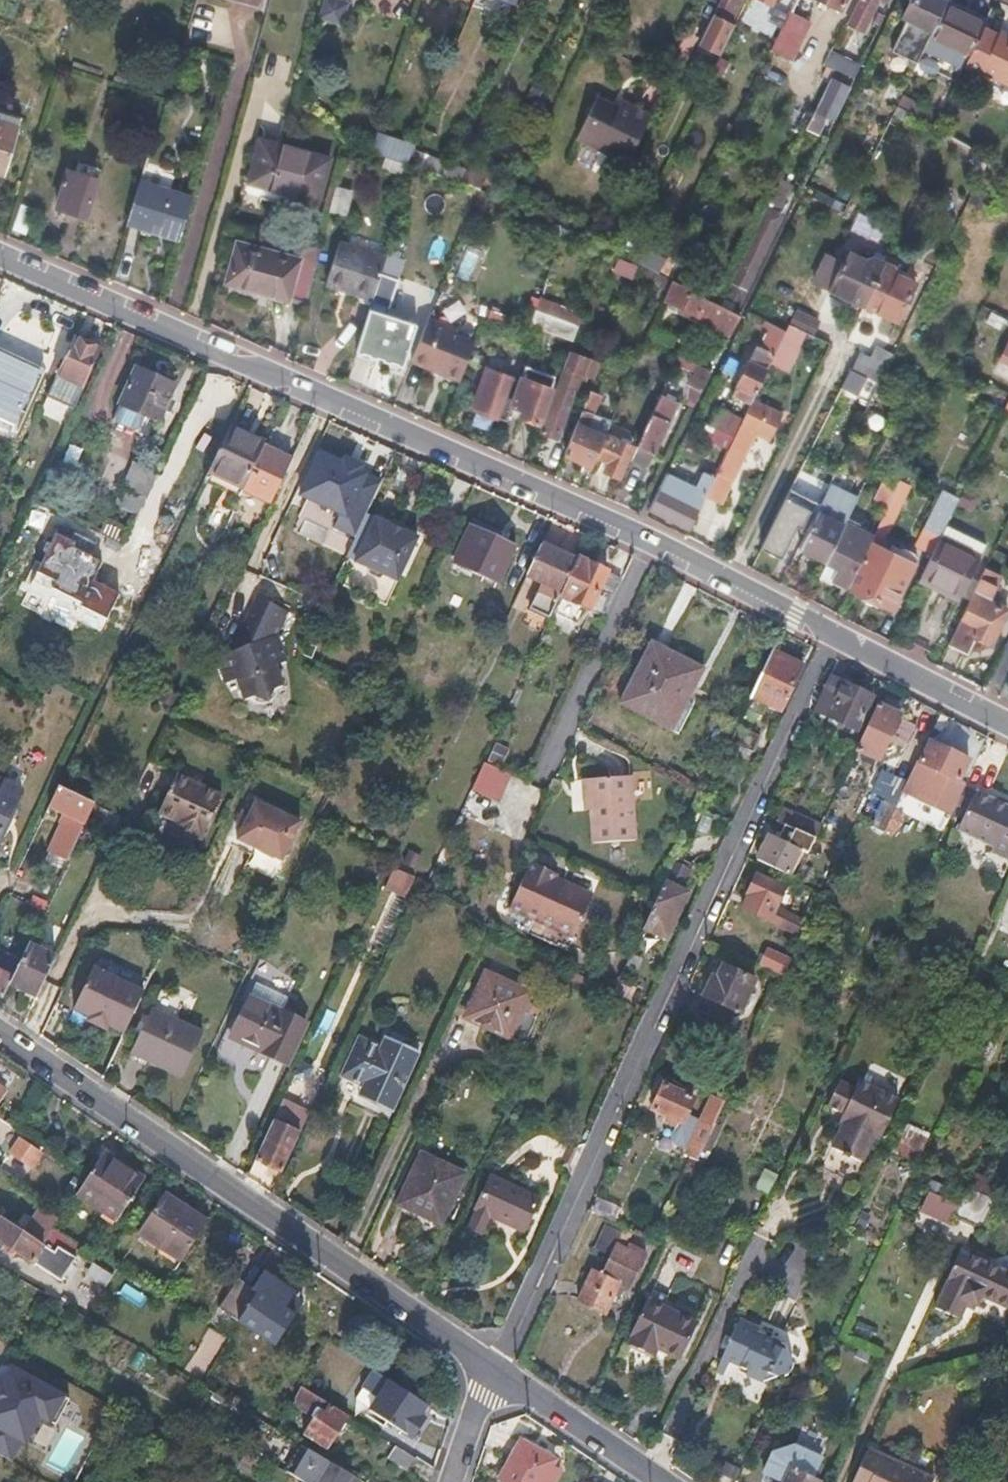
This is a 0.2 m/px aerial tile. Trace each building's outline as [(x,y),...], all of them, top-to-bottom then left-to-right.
[(719,0),(698,44),(717,54),(732,24),(726,20),(736,0),(719,0)] [(790,6),(803,12),(809,0),(793,0),(790,6)] [(838,10),(843,0),(817,0),(838,10)] [(846,25),(860,31),(875,0),(858,0),(846,25)] [(902,17),(907,20),(931,32),(944,6),(946,2),(943,0),(911,0),(902,17)] [(964,16),(944,6),(931,32),(928,39),(968,59),(980,33),(984,26),(964,16)] [(809,21),(788,11),(769,49),(790,59),(809,21)] [(931,32),(907,20),(892,51),(916,63),(920,54),(928,39),(931,32)] [(980,33),(968,59),(962,72),(975,79),(977,75),(1007,90),(1007,41),(996,36),(995,39),(988,36),(980,33)] [(968,59),(928,39),(920,54),(961,74),(962,72),(968,59)] [(859,68),(849,63),(844,73),(854,78),(859,68)] [(850,86),(830,77),(806,128),(816,133),(824,116),(833,120),(850,86)] [(617,106),(596,96),(577,136),(626,161),(649,114),(634,107),(619,100),(617,106)] [(4,175),(21,118),(0,111),(0,173),(4,175)] [(404,156),(411,141),(387,131),(381,145),(404,156)] [(292,148),(258,139),(244,191),(287,203),(290,194),(314,200),(326,158),(292,148)] [(427,154),(421,177),(459,186),(464,163),(427,154)] [(403,164),(388,159),(385,169),(400,174),(403,164)] [(98,178),(68,168),(56,207),(71,212),(86,216),(98,178)] [(190,197),(139,181),(126,222),(152,230),(177,238),(190,197)] [(352,195),(333,190),(327,215),(346,220),(352,195)] [(784,199),(775,195),(725,297),(737,303),(780,215),(777,213),(784,199)] [(857,209),(851,227),(882,238),(888,220),(857,209)] [(296,259),(234,241),(223,279),(265,291),(307,303),(318,256),(298,251),(296,259)] [(386,258),(341,244),(328,286),(351,293),(373,300),(382,272),(386,258)] [(866,260),(847,251),(829,289),(846,297),(862,305),(882,263),(871,257),(866,260)] [(618,255),(613,270),(633,277),(638,262),(618,255)] [(893,268),(882,263),(862,305),(878,312),(895,320),(913,284),(896,276),(893,268)] [(659,274),(641,264),(635,277),(666,291),(671,280),(659,274)] [(400,277),(382,272),(373,300),(391,305),(400,277)] [(671,280),(666,291),(664,295),(683,305),(681,309),(697,316),(705,297),(671,280)] [(584,312),(540,296),(530,323),(574,338),(584,312)] [(719,304),(705,297),(697,316),(730,333),(739,314),(719,304)] [(413,323),(370,309),(357,351),(379,357),(401,364),(413,323)] [(818,321),(796,310),(789,324),(811,335),(818,321)] [(452,325),(428,315),(410,362),(435,372),(460,381),(476,340),(457,332),(452,325)] [(760,346),(756,344),(732,394),(750,403),(752,399),(771,361),(782,339),(786,329),(766,319),(763,326),(769,328),(760,346)] [(86,345),(72,339),(46,397),(73,408),(80,392),(99,351),(86,345)] [(796,346),(782,339),(771,361),(786,368),(796,346)] [(999,362),(1007,366),(1007,344),(999,362)] [(17,358),(13,356),(14,354),(0,347),(0,396),(17,358)] [(602,359),(570,347),(559,377),(562,378),(542,431),(549,434),(557,437),(579,379),(592,384),(602,359)] [(887,367),(862,354),(854,371),(866,377),(879,383),(880,380),(887,367)] [(17,358),(0,396),(0,431),(11,436),(42,369),(29,363),(17,358)] [(711,371),(697,364),(688,384),(701,391),(711,371)] [(518,415),(539,423),(556,376),(527,365),(521,379),(488,366),(473,406),(486,411),(506,418),(511,405),(520,409),(518,415)] [(155,377),(135,369),(117,411),(156,428),(175,386),(155,377)] [(858,393),(866,377),(854,371),(850,369),(842,385),(858,393)] [(601,395),(589,390),(564,452),(577,458),(591,464),(610,420),(605,418),(599,432),(592,429),(598,414),(593,413),(601,395)] [(675,400),(661,393),(636,447),(644,450),(651,453),(675,400)] [(752,399),(750,403),(742,420),(740,423),(755,432),(769,440),(781,415),(752,399)] [(742,420),(720,409),(712,426),(734,437),(740,423),(742,420)] [(740,423),(734,437),(717,472),(732,479),(743,455),(755,432),(740,423)] [(247,433),(229,425),(205,477),(241,494),(244,485),(264,443),(265,441),(247,433)] [(631,446),(606,435),(597,456),(607,460),(603,469),(610,472),(617,476),(631,446)] [(279,450),(264,443),(244,485),(274,499),(294,457),(279,450)] [(321,443),(299,492),(342,511),(334,528),(356,537),(385,470),(321,443)] [(150,473),(126,464),(117,488),(142,497),(150,473)] [(836,472),(820,465),(806,490),(823,499),(828,487),(836,472)] [(732,479),(717,472),(706,494),(705,496),(720,503),(732,479)] [(805,485),(795,480),(761,548),(771,553),(780,558),(796,524),(788,520),(805,485)] [(897,488),(886,483),(875,505),(886,510),(897,488)] [(856,501),(828,487),(823,499),(799,548),(813,555),(827,562),(846,523),(856,501)] [(686,502),(661,490),(652,509),(670,519),(689,528),(705,496),(706,494),(693,488),(686,502)] [(958,500),(942,492),(930,518),(946,525),(958,500)] [(393,527),(366,515),(356,537),(347,559),(403,583),(422,539),(393,527)] [(946,525),(930,518),(918,543),(934,550),(940,537),(946,525)] [(482,524),(472,519),(452,560),(497,581),(513,545),(490,534),(493,529),(482,524)] [(846,523),(827,562),(817,582),(825,587),(833,591),(836,585),(847,591),(850,586),(870,543),(873,537),(846,523)] [(52,534),(33,574),(53,583),(51,589),(79,602),(77,608),(106,622),(119,595),(90,581),(99,562),(91,558),(82,554),(69,548),(72,543),(52,534)] [(940,537),(934,550),(920,578),(940,587),(960,597),(980,557),(940,537)] [(884,549),(870,543),(850,586),(872,596),(893,606),(916,556),(888,542),(884,549)] [(72,543),(69,548),(82,554),(84,549),(72,543)] [(558,552),(540,544),(527,573),(543,581),(532,603),(552,613),(560,596),(576,560),(558,552)] [(578,557),(576,560),(560,596),(605,617),(621,581),(607,574),(608,571),(593,564),(578,557)] [(1003,575),(985,567),(947,643),(958,648),(969,653),(976,638),(990,644),(1007,609),(996,604),(1004,587),(998,584),(1003,575)] [(261,597),(237,648),(216,655),(226,683),(237,679),(244,700),(255,696),(265,701),(271,699),(275,688),(284,685),(277,665),(289,660),(279,633),(290,609),(276,603),(261,597)] [(677,655),(651,641),(618,701),(678,734),(694,706),(685,701),(703,669),(677,655)] [(786,659),(771,652),(750,698),(780,712),(801,666),(786,659)] [(851,686),(830,677),(815,710),(857,729),(872,696),(851,686)] [(888,711),(877,706),(856,751),(879,761),(900,716),(888,711)] [(759,738),(737,727),(730,743),(753,753),(759,738)] [(488,759),(504,764),(510,746),(495,741),(488,759)] [(922,763),(918,761),(904,791),(951,813),(955,806),(964,786),(964,785),(960,783),(970,762),(950,753),(931,744),(922,763)] [(511,775),(485,764),(472,792),(498,804),(511,775)] [(168,818),(178,822),(175,829),(202,841),(222,796),(175,774),(158,813),(168,818)] [(610,778),(589,779),(582,779),(583,810),(589,809),(590,845),(634,843),(631,777),(610,778)] [(3,783),(0,788),(0,841),(23,793),(3,783)] [(967,811),(958,832),(994,849),(992,853),(1007,860),(1007,807),(999,802),(964,786),(955,806),(967,811)] [(94,805),(58,788),(48,809),(67,818),(58,836),(49,855),(67,864),(94,805)] [(896,806),(883,801),(872,825),(885,831),(896,806)] [(250,816),(243,813),(237,826),(243,829),(240,835),(237,842),(282,862),(301,821),(257,802),(250,816)] [(782,810),(777,821),(800,832),(815,840),(820,828),(782,810)] [(794,845),(774,836),(767,849),(761,862),(788,875),(800,850),(808,854),(815,840),(800,832),(794,845)] [(677,858),(657,903),(644,931),(667,942),(688,895),(680,891),(686,878),(692,865),(677,858)] [(574,941),(591,902),(594,896),(558,879),(559,877),(545,870),(531,864),(510,913),(574,941)] [(385,887),(406,895),(415,874),(395,865),(385,887)] [(746,894),(749,895),(745,902),(742,909),(770,923),(785,889),(756,874),(746,894)] [(47,906),(36,901),(33,908),(43,913),(47,906)] [(795,920),(785,916),(779,928),(789,933),(795,920)] [(27,947),(18,967),(9,985),(23,992),(36,999),(55,960),(27,947)] [(3,999),(9,985),(18,967),(2,959),(0,962),(0,998),(3,999)] [(713,977),(711,976),(705,989),(696,1008),(729,1023),(735,1010),(740,1013),(755,981),(719,964),(713,977)] [(106,1030),(109,1026),(125,1034),(144,992),(94,968),(74,1010),(90,1017),(88,1022),(97,1026),(106,1030)] [(785,977),(765,968),(760,980),(779,989),(785,977)] [(533,995),(486,973),(470,1010),(497,1023),(493,1032),(501,1036),(510,1040),(512,1038),(525,1044),(537,1018),(524,1012),(533,995)] [(249,980),(247,984),(224,1036),(256,1050),(287,1064),(306,1023),(277,1010),(281,1000),(283,995),(249,980)] [(203,1033),(151,1010),(132,1053),(157,1065),(183,1076),(203,1033)] [(360,1098),(369,1102),(377,1106),(385,1109),(394,1114),(423,1055),(388,1039),(384,1049),(361,1038),(341,1077),(365,1089),(360,1098)] [(831,1102),(847,1110),(841,1124),(845,1126),(835,1147),(850,1154),(865,1160),(876,1137),(882,1140),(902,1097),(863,1078),(859,1086),(842,1078),(831,1102)] [(316,1089),(294,1079),(257,1161),(270,1167),(284,1173),(297,1145),(283,1139),(294,1113),(303,1117),(316,1089)] [(662,1122),(674,1128),(671,1136),(672,1139),(674,1144),(687,1150),(684,1155),(699,1162),(727,1102),(713,1096),(701,1121),(687,1114),(694,1100),(663,1086),(651,1111),(664,1117),(662,1122)] [(918,1156),(929,1132),(907,1122),(896,1145),(918,1156)] [(21,1133),(15,1141),(37,1157),(43,1149),(21,1133)] [(37,1157),(15,1141),(8,1152),(30,1167),(37,1157)] [(466,1173),(422,1152),(398,1203),(420,1214),(442,1224),(466,1173)] [(118,1169),(100,1156),(75,1194),(117,1221),(144,1180),(120,1165),(118,1169)] [(763,1166),(753,1186),(766,1192),(776,1172),(763,1166)] [(540,1198),(492,1175),(468,1228),(477,1231),(485,1235),(493,1218),(525,1233),(540,1198)] [(967,1189),(960,1205),(953,1219),(981,1232),(995,1202),(967,1189)] [(138,1233),(180,1261),(207,1219),(165,1192),(138,1233)] [(45,1240),(52,1227),(58,1220),(38,1208),(21,1231),(41,1244),(42,1243),(45,1240)] [(41,1244),(21,1231),(0,1217),(0,1241),(30,1261),(41,1244)] [(621,1232),(606,1225),(595,1248),(610,1255),(621,1232)] [(621,1232),(610,1255),(602,1274),(596,1271),(583,1302),(594,1307),(606,1313),(619,1283),(630,1289),(647,1252),(633,1246),(630,1252),(625,1250),(633,1232),(623,1227),(621,1232)] [(41,1244),(30,1261),(59,1280),(74,1257),(56,1245),(52,1250),(42,1243),(41,1244)] [(959,1255),(935,1311),(947,1316),(959,1322),(965,1307),(975,1312),(980,1302),(1007,1314),(1007,1277),(959,1255)] [(252,1286),(237,1277),(218,1306),(273,1343),(292,1314),(282,1307),(292,1291),(262,1271),(252,1286)] [(58,1282),(51,1295),(75,1308),(82,1295),(58,1282)] [(632,1305),(620,1299),(613,1314),(625,1320),(632,1305)] [(698,1324),(647,1301),(632,1335),(635,1337),(632,1345),(644,1351),(656,1357),(659,1349),(682,1359),(698,1324)] [(740,1318),(722,1357),(716,1370),(723,1373),(729,1361),(748,1370),(747,1374),(755,1378),(764,1382),(791,1372),(795,1365),(789,1351),(780,1347),(782,1342),(760,1332),(761,1328),(740,1318)] [(350,1417),(304,1389),(293,1408),(315,1421),(307,1436),(330,1450),(350,1417)] [(376,1432),(368,1445),(407,1469),(415,1456),(376,1432)] [(554,1459),(521,1440),(497,1480),(500,1481),(542,1481),(554,1459)] [(820,1481),(814,1479),(823,1458),(796,1445),(775,1453),(765,1473),(784,1481),(820,1481)] [(363,1481),(303,1446),(288,1473),(303,1481),(362,1481),(363,1481)] [(869,1450),(855,1481),(933,1481),(934,1479),(869,1450)]
